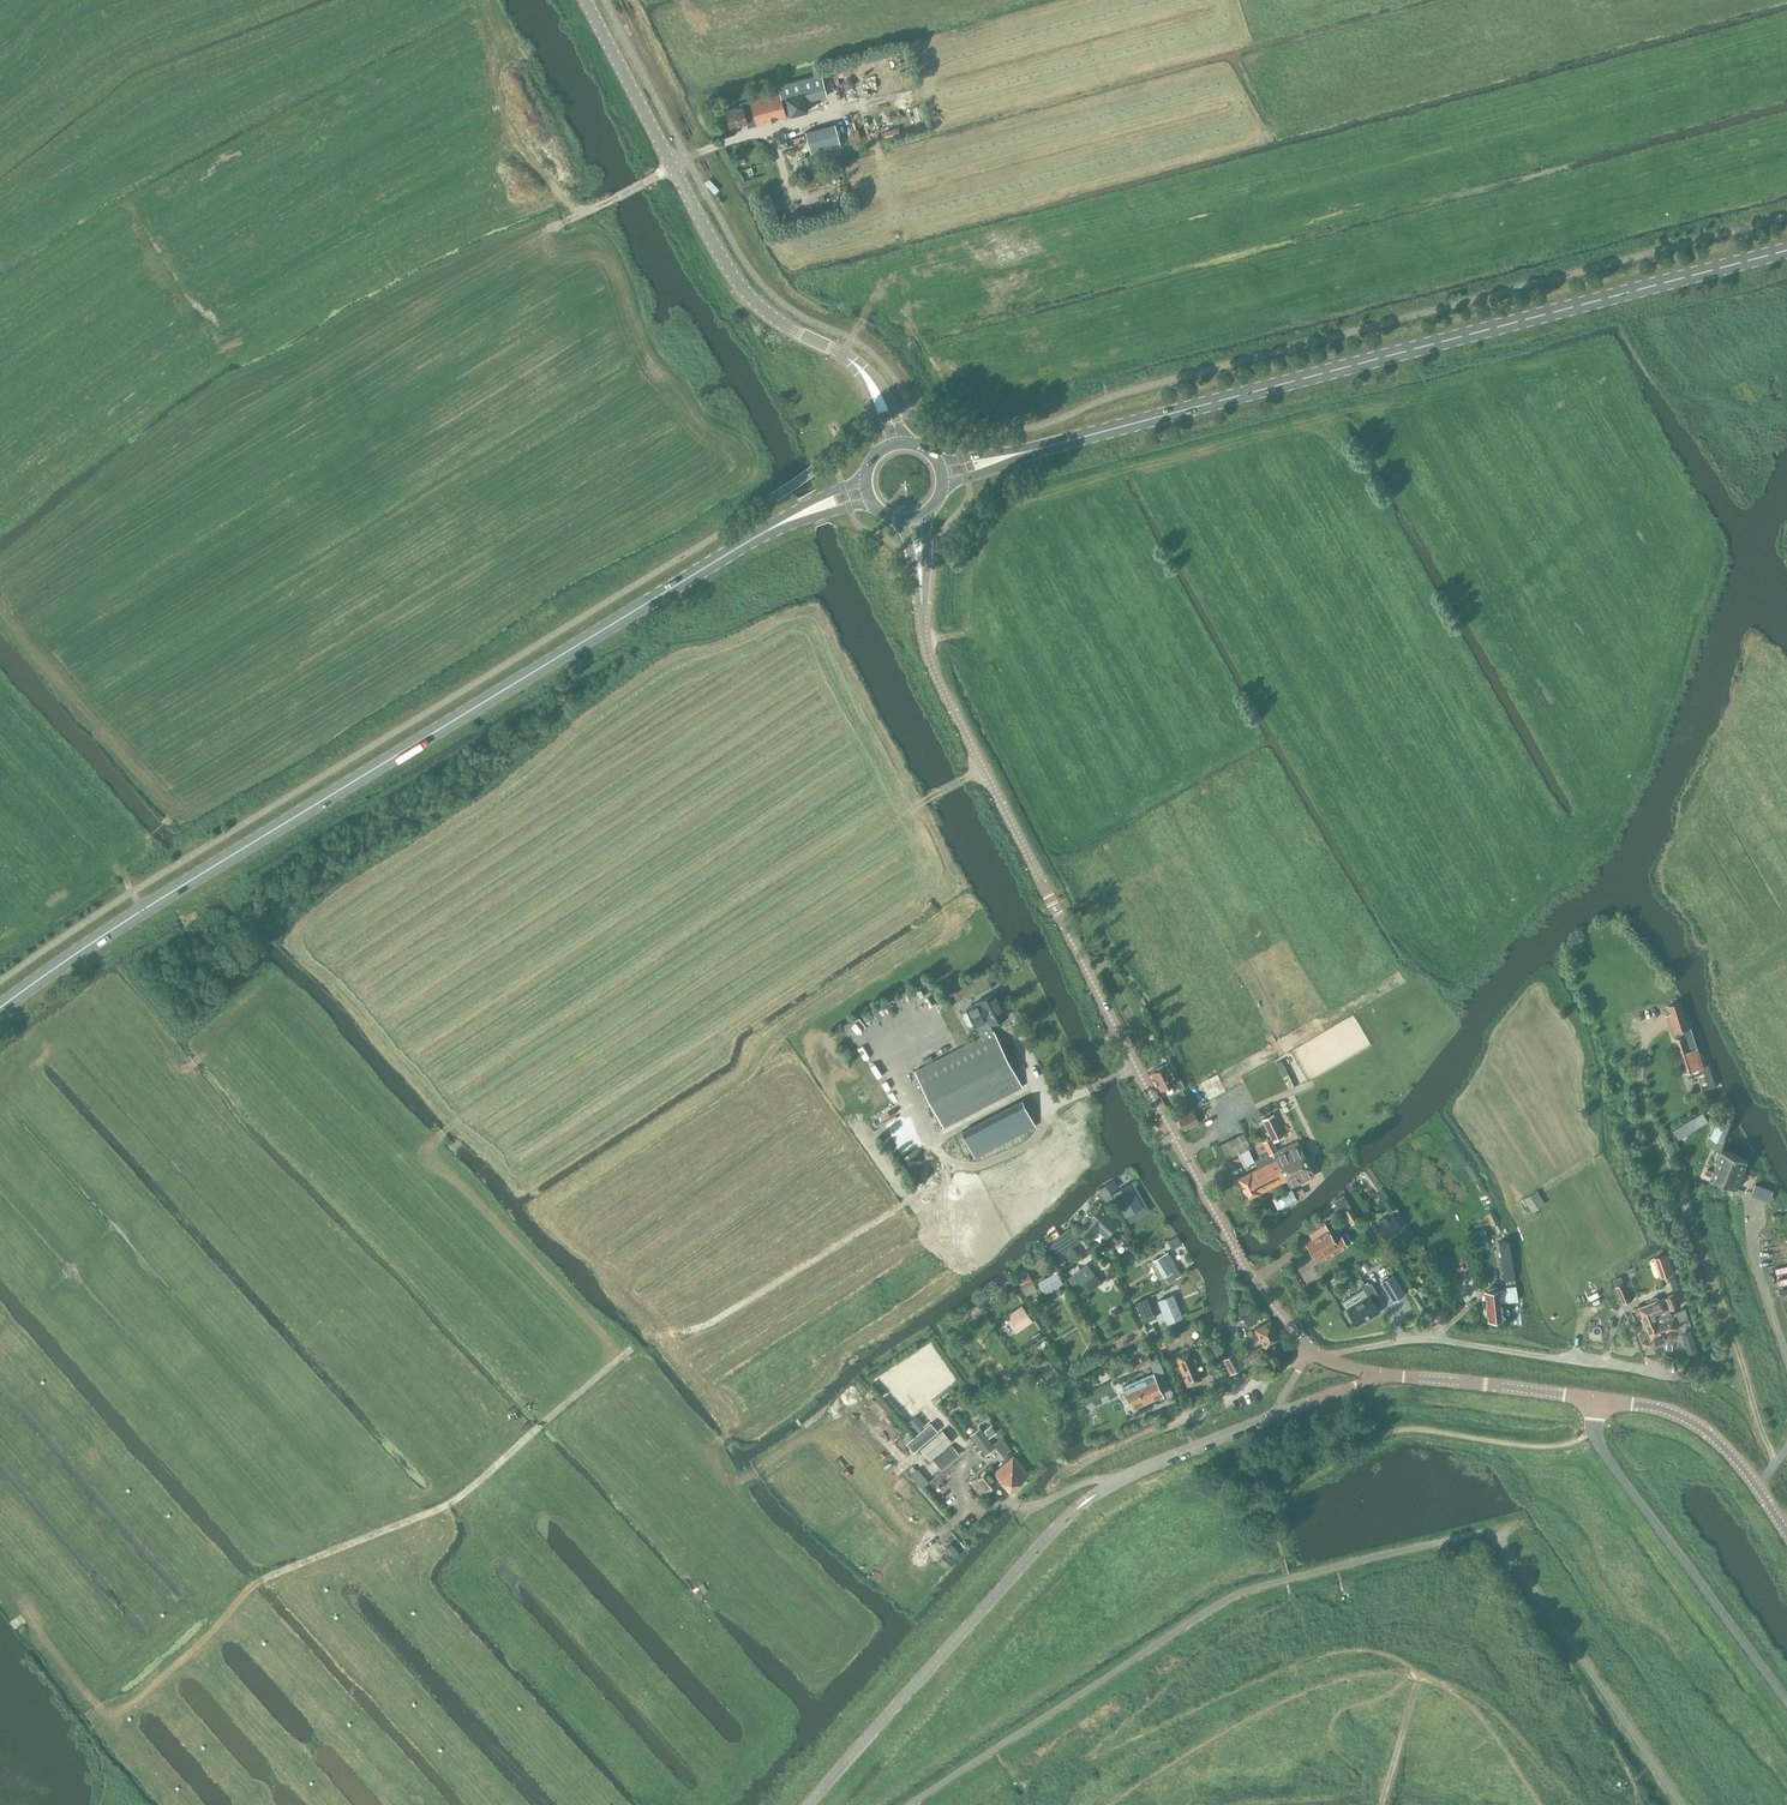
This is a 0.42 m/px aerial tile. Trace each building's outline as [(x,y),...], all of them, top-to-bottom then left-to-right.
[(778,85),(780,92),(786,113),(789,112),(786,97),(803,93),(806,101),(827,95),(821,73),(778,85)] [(787,116),(786,113),(780,92),(750,100),(751,103),(726,109),(731,126),(747,122),(747,119),(755,117),(757,124),(787,116)] [(786,97),(789,112),(790,114),(808,109),(806,101),(803,93),(786,97)] [(835,128),(806,135),(812,157),(841,150),(835,128)] [(773,225),(782,222),(771,191),(762,194),(773,225)] [(1007,1015),(995,991),(977,1001),(977,1002),(967,1008),(976,1026),(982,1036),(993,1031),(989,1024),(1007,1015)] [(941,1003),(944,1010),(953,1005),(952,1004),(949,999),(941,1003)] [(1677,1037),(1674,1038),(1685,1072),(1703,1066),(1710,1088),(1716,1086),(1709,1064),(1704,1065),(1698,1047),(1692,1027),(1690,1028),(1682,1001),(1669,1004),(1672,1013),(1667,1014),(1672,1032),(1672,1033),(1676,1032),(1677,1037)] [(993,1030),(993,1031),(970,1042),(959,1048),(915,1071),(943,1127),(1022,1086),(993,1030)] [(1160,1088),(1170,1083),(1173,1090),(1181,1086),(1177,1079),(1179,1078),(1174,1069),(1168,1063),(1167,1063),(1151,1071),(1160,1088)] [(961,1131),(975,1156),(1034,1126),(1021,1100),(961,1131)] [(1178,1118),(1184,1128),(1198,1121),(1193,1111),(1178,1118)] [(1703,1112),(1673,1130),(1679,1139),(1708,1121),(1703,1112)] [(1273,1141),(1284,1135),(1274,1113),(1262,1119),(1273,1141)] [(1710,1135),(1725,1141),(1733,1121),(1718,1115),(1710,1135)] [(1219,1145),(1226,1159),(1251,1147),(1243,1132),(1219,1145)] [(1725,1141),(1710,1135),(1707,1145),(1721,1150),(1725,1141)] [(1298,1141),(1274,1152),(1277,1158),(1277,1159),(1287,1179),(1291,1186),(1314,1175),(1298,1141)] [(1706,1174),(1711,1176),(1711,1177),(1727,1183),(1728,1184),(1736,1187),(1737,1187),(1737,1188),(1744,1171),(1748,1159),(1747,1158),(1739,1155),(1737,1155),(1736,1154),(1722,1149),(1713,1171),(1708,1169),(1706,1174)] [(1274,1152),(1255,1161),(1258,1168),(1238,1177),(1248,1198),(1287,1179),(1277,1159),(1277,1158),(1274,1152)] [(1362,1172),(1383,1201),(1391,1213),(1378,1222),(1387,1236),(1402,1227),(1394,1215),(1399,1211),(1394,1204),(1389,1196),(1369,1166),(1362,1172)] [(1102,1186),(1100,1187),(1107,1199),(1109,1198),(1112,1196),(1109,1191),(1117,1187),(1113,1180),(1102,1186)] [(1129,1184),(1113,1193),(1126,1215),(1139,1207),(1134,1199),(1137,1197),(1129,1184)] [(1773,1191),(1755,1184),(1754,1188),(1752,1194),(1765,1199),(1769,1200),(1773,1191)] [(1294,1193),(1297,1198),(1305,1193),(1302,1188),(1294,1193)] [(1276,1196),(1282,1207),(1293,1202),(1287,1190),(1276,1196)] [(1524,1198),(1532,1211),(1545,1203),(1538,1193),(1537,1191),(1529,1195),(1524,1198)] [(1344,1195),(1334,1201),(1341,1213),(1343,1212),(1351,1207),(1344,1195)] [(1079,1229),(1086,1236),(1090,1240),(1099,1230),(1107,1238),(1120,1224),(1101,1206),(1079,1229)] [(1358,1219),(1351,1207),(1343,1212),(1350,1224),(1358,1219)] [(1071,1226),(1047,1242),(1055,1256),(1063,1250),(1071,1245),(1080,1240),(1071,1226)] [(1328,1228),(1305,1242),(1314,1257),(1326,1250),(1330,1256),(1347,1245),(1341,1235),(1334,1239),(1328,1228)] [(1177,1236),(1169,1240),(1173,1248),(1181,1243),(1177,1236)] [(1508,1236),(1498,1237),(1499,1244),(1506,1283),(1515,1281),(1509,1243),(1508,1236)] [(1074,1249),(1067,1255),(1071,1260),(1078,1255),(1074,1249)] [(1154,1259),(1164,1276),(1168,1283),(1182,1275),(1168,1251),(1154,1259)] [(1667,1254),(1654,1258),(1661,1277),(1674,1273),(1667,1254)] [(1052,1275),(1040,1281),(1048,1294),(1059,1288),(1053,1277),(1057,1275),(1052,1264),(1048,1267),(1052,1275)] [(1068,1279),(1080,1294),(1084,1290),(1087,1294),(1102,1282),(1087,1264),(1068,1279)] [(1017,1277),(1021,1287),(1033,1281),(1028,1269),(1019,1273),(1020,1276),(1017,1277)] [(1380,1283),(1392,1302),(1405,1294),(1393,1275),(1380,1283)] [(1614,1279),(1616,1285),(1624,1282),(1621,1276),(1614,1279)] [(1675,1277),(1670,1278),(1674,1291),(1679,1289),(1675,1277)] [(1001,1285),(1005,1292),(1013,1287),(1009,1281),(1001,1285)] [(1033,1281),(1021,1287),(1025,1295),(1037,1290),(1033,1281)] [(1346,1308),(1356,1324),(1365,1319),(1365,1320),(1380,1311),(1376,1306),(1383,1302),(1370,1282),(1363,1286),(1368,1295),(1346,1308)] [(1616,1285),(1624,1302),(1632,1299),(1624,1282),(1616,1285)] [(1506,1288),(1485,1291),(1488,1319),(1503,1318),(1501,1303),(1518,1300),(1515,1284),(1506,1285),(1506,1288)] [(1639,1307),(1646,1323),(1671,1313),(1669,1308),(1672,1307),(1672,1308),(1681,1304),(1677,1293),(1639,1307)] [(1173,1294),(1158,1300),(1167,1322),(1181,1316),(1173,1294)] [(1147,1296),(1135,1301),(1143,1321),(1156,1316),(1147,1296)] [(1006,1316),(1016,1330),(1030,1321),(1020,1307),(1006,1316)] [(1671,1313),(1646,1323),(1652,1338),(1654,1337),(1656,1344),(1666,1340),(1663,1333),(1679,1327),(1689,1323),(1684,1310),(1676,1313),(1677,1315),(1673,1317),(1671,1313)] [(1243,1358),(1246,1365),(1265,1355),(1262,1350),(1281,1339),(1270,1320),(1255,1328),(1263,1344),(1248,1353),(1249,1355),(1243,1358)] [(1691,1329),(1682,1332),(1689,1356),(1698,1353),(1698,1352),(1691,1329)] [(1039,1332),(1032,1337),(1035,1341),(1042,1336),(1039,1332)] [(1164,1340),(1158,1342),(1160,1348),(1166,1346),(1164,1340)] [(1172,1352),(1187,1385),(1201,1379),(1187,1346),(1172,1352)] [(1157,1357),(1154,1349),(1148,1352),(1152,1360),(1157,1357)] [(1132,1359),(1136,1368),(1149,1361),(1152,1360),(1148,1352),(1147,1351),(1132,1359)] [(1222,1359),(1230,1374),(1243,1367),(1235,1352),(1222,1359)] [(1048,1379),(1059,1368),(1046,1356),(1035,1367),(1048,1379)] [(1157,1357),(1152,1360),(1149,1361),(1153,1372),(1155,1375),(1163,1371),(1157,1357)] [(1124,1362),(1112,1367),(1116,1376),(1128,1371),(1124,1362)] [(1163,1394),(1161,1388),(1155,1375),(1153,1372),(1123,1386),(1133,1408),(1163,1394)] [(912,1420),(907,1423),(916,1433),(920,1430),(912,1420)] [(930,1423),(908,1442),(914,1450),(936,1431),(930,1423)] [(991,1425),(983,1430),(980,1426),(970,1433),(986,1454),(996,1447),(988,1438),(996,1432),(991,1425)] [(942,1430),(921,1448),(930,1459),(938,1452),(951,1440),(942,1430)] [(995,1443),(1003,1454),(1011,1449),(1003,1437),(995,1443)] [(933,1459),(941,1469),(959,1453),(951,1444),(933,1459)] [(971,1482),(981,1495),(997,1481),(995,1479),(998,1476),(1010,1490),(1029,1474),(1013,1455),(995,1470),(993,1467),(971,1482)] [(918,1468),(911,1474),(922,1487),(929,1482),(918,1468)]
